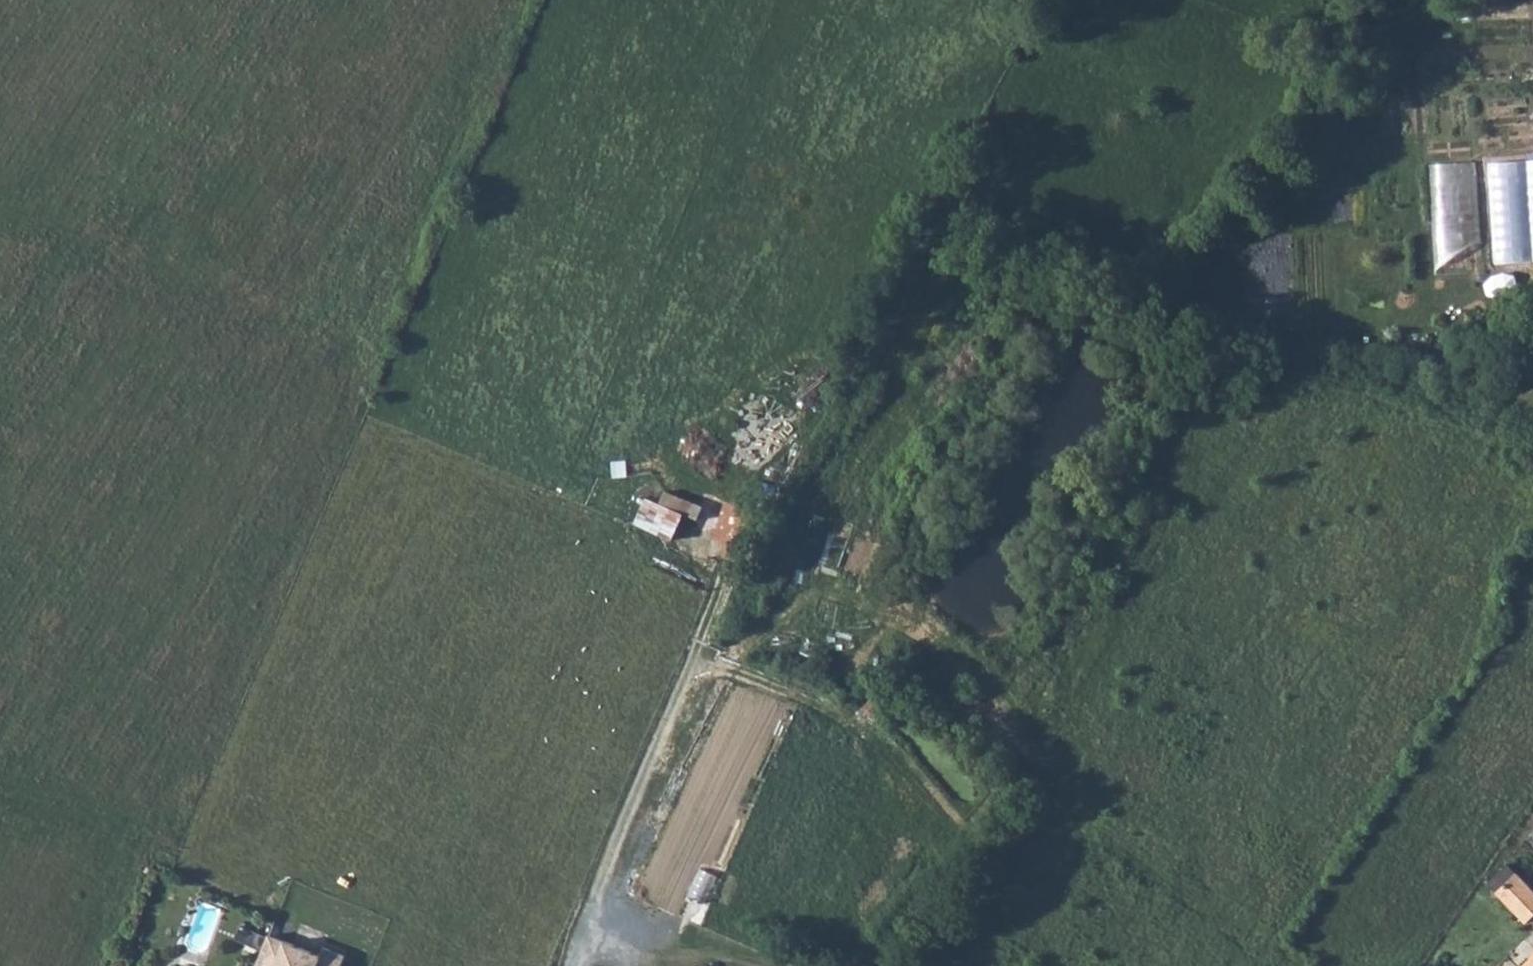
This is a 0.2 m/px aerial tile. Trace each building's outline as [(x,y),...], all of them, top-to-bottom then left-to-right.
[(1532,247),(1532,155),(1519,154),(1518,247),(1532,247)] [(1436,271),(1482,270),(1481,160),(1435,160),(1436,271)] [(667,489),(662,502),(647,495),(636,522),(676,538),(687,512),(699,517),(704,503),(667,489)] [(1528,921),(1532,917),(1532,887),(1519,872),(1499,891),(1528,921)] [(237,944),(251,950),(258,931),(244,925),(237,944)] [(262,929),(248,965),(249,965),(332,965),(338,949),(317,941),(314,949),(262,929)] [(1524,965),(1532,965),(1532,957),(1524,965)]
